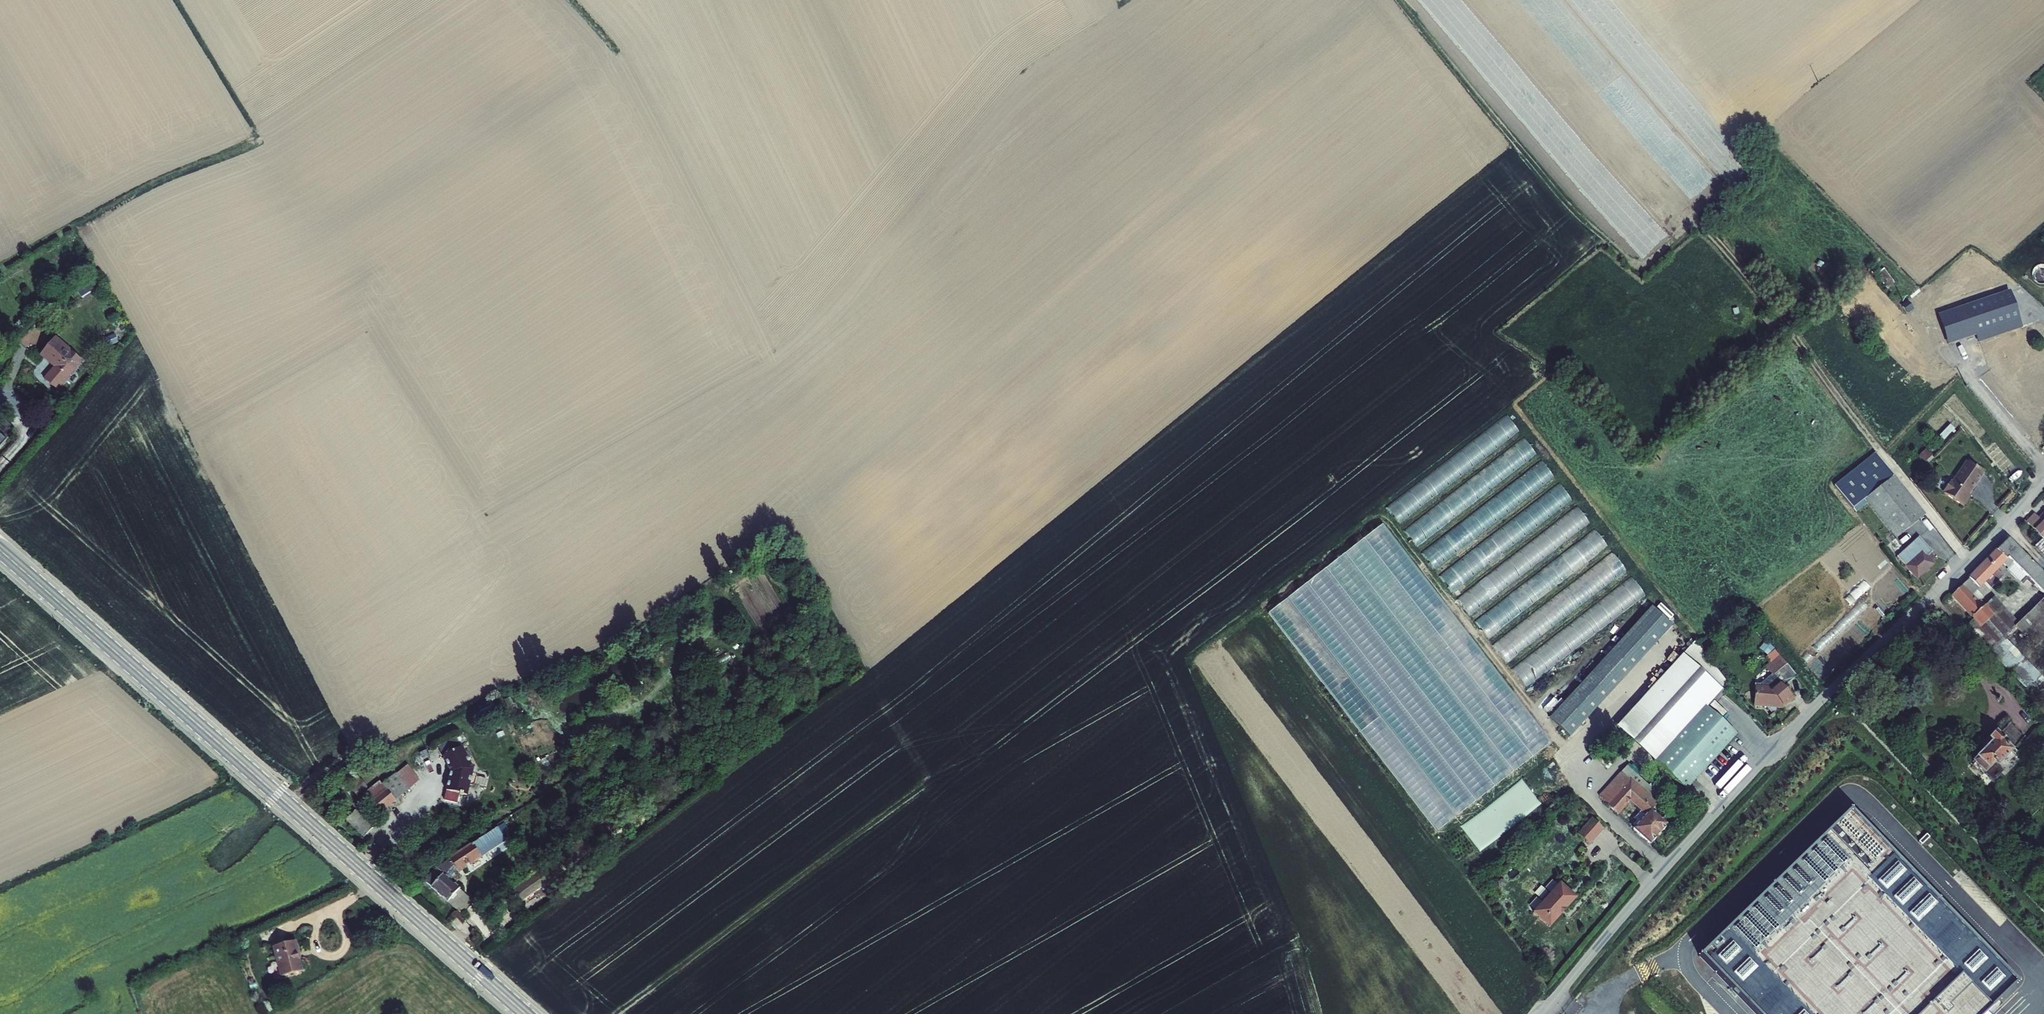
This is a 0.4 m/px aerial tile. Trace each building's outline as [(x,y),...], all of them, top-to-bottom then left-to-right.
[(53,343),(38,359),(52,372),(42,384),(54,395),(79,367),(53,343)] [(1507,416),(1376,519),(1521,704),(1653,601),(1507,416)] [(1922,516),(1875,454),(1835,486),(1856,513),(1867,503),(1895,538),(1922,516)] [(1947,479),(1940,491),(1962,506),(1970,494),(1967,492),(1981,471),(1964,460),(1950,481),(1947,479)] [(2035,512),(2027,519),(2034,526),(2042,519),(2035,512)] [(2042,519),(2034,526),(2043,537),(2043,517),(2042,519)] [(1376,519),(1267,614),(1437,831),(1551,742),(1521,704),(1376,519)] [(1924,530),(1901,549),(1911,561),(1910,561),(1920,574),(1938,559),(1931,552),(1937,547),(1924,530)] [(2016,627),(2012,623),(2007,628),(1997,616),(2001,611),(1991,601),(1983,609),(1971,596),(2007,559),(2043,596),(2043,574),(2008,537),(2002,544),(1953,596),(1961,606),(1998,645),(2016,627)] [(1864,581),(1848,597),(1853,602),(1869,587),(1864,581)] [(1653,601),(1549,718),(1569,736),(1671,624),(1653,601)] [(2042,602),(2016,627),(2026,638),(2040,623),(2042,625),(2043,623),(2043,604),(2042,602)] [(1998,645),(1961,606),(1955,611),(1992,651),(1998,645)] [(1728,684),(1694,641),(1681,654),(1722,691),(1728,684)] [(1722,691),(1681,654),(1636,704),(1674,739),(1654,761),(1685,789),(1736,734),(1706,707),(1722,691)] [(1786,685),(1796,676),(1779,655),(1765,667),(1771,674),(1758,685),(1753,685),(1754,705),(1766,705),(1774,712),(1777,710),(1777,706),(1782,706),(1792,698),(1790,695),(1793,693),(1786,685)] [(1616,727),(1637,746),(1654,761),(1674,739),(1636,704),(1616,727)] [(1992,745),(1974,763),(1988,776),(1998,767),(2000,768),(2027,742),(2013,727),(2002,737),(1999,733),(1989,742),(1992,745)] [(455,810),(462,812),(465,802),(467,802),(470,801),(472,794),(471,791),(468,790),(469,786),(462,769),(460,770),(457,764),(440,772),(446,787),(439,815),(452,818),(455,810)] [(1641,810),(1656,794),(1625,766),(1598,797),(1617,814),(1630,800),(1641,810)] [(404,802),(391,784),(377,794),(383,802),(366,815),(373,825),(404,802)] [(1641,810),(1643,812),(1646,815),(1633,829),(1650,844),(1667,824),(1652,810),(1661,799),(1656,794),(1641,810)] [(1652,810),(1667,824),(1677,813),(1661,799),(1652,810)] [(1852,813),(1696,961),(1746,1013),(1986,1013),(2016,985),(1852,813)] [(1591,817),(1577,833),(1589,844),(1603,828),(1591,817)] [(458,881),(508,848),(499,835),(440,874),(426,887),(447,907),(459,895),(451,887),(447,883),(455,877),(458,881)] [(451,887),(458,881),(455,877),(447,883),(451,887)] [(1542,901),(1532,912),(1548,926),(1559,914),(1557,912),(1563,907),(1564,909),(1575,897),(1559,882),(1550,893),(1546,893),(1541,897),(1542,901)] [(274,952),(283,983),(303,977),(300,965),(301,965),(296,947),(274,952)]
